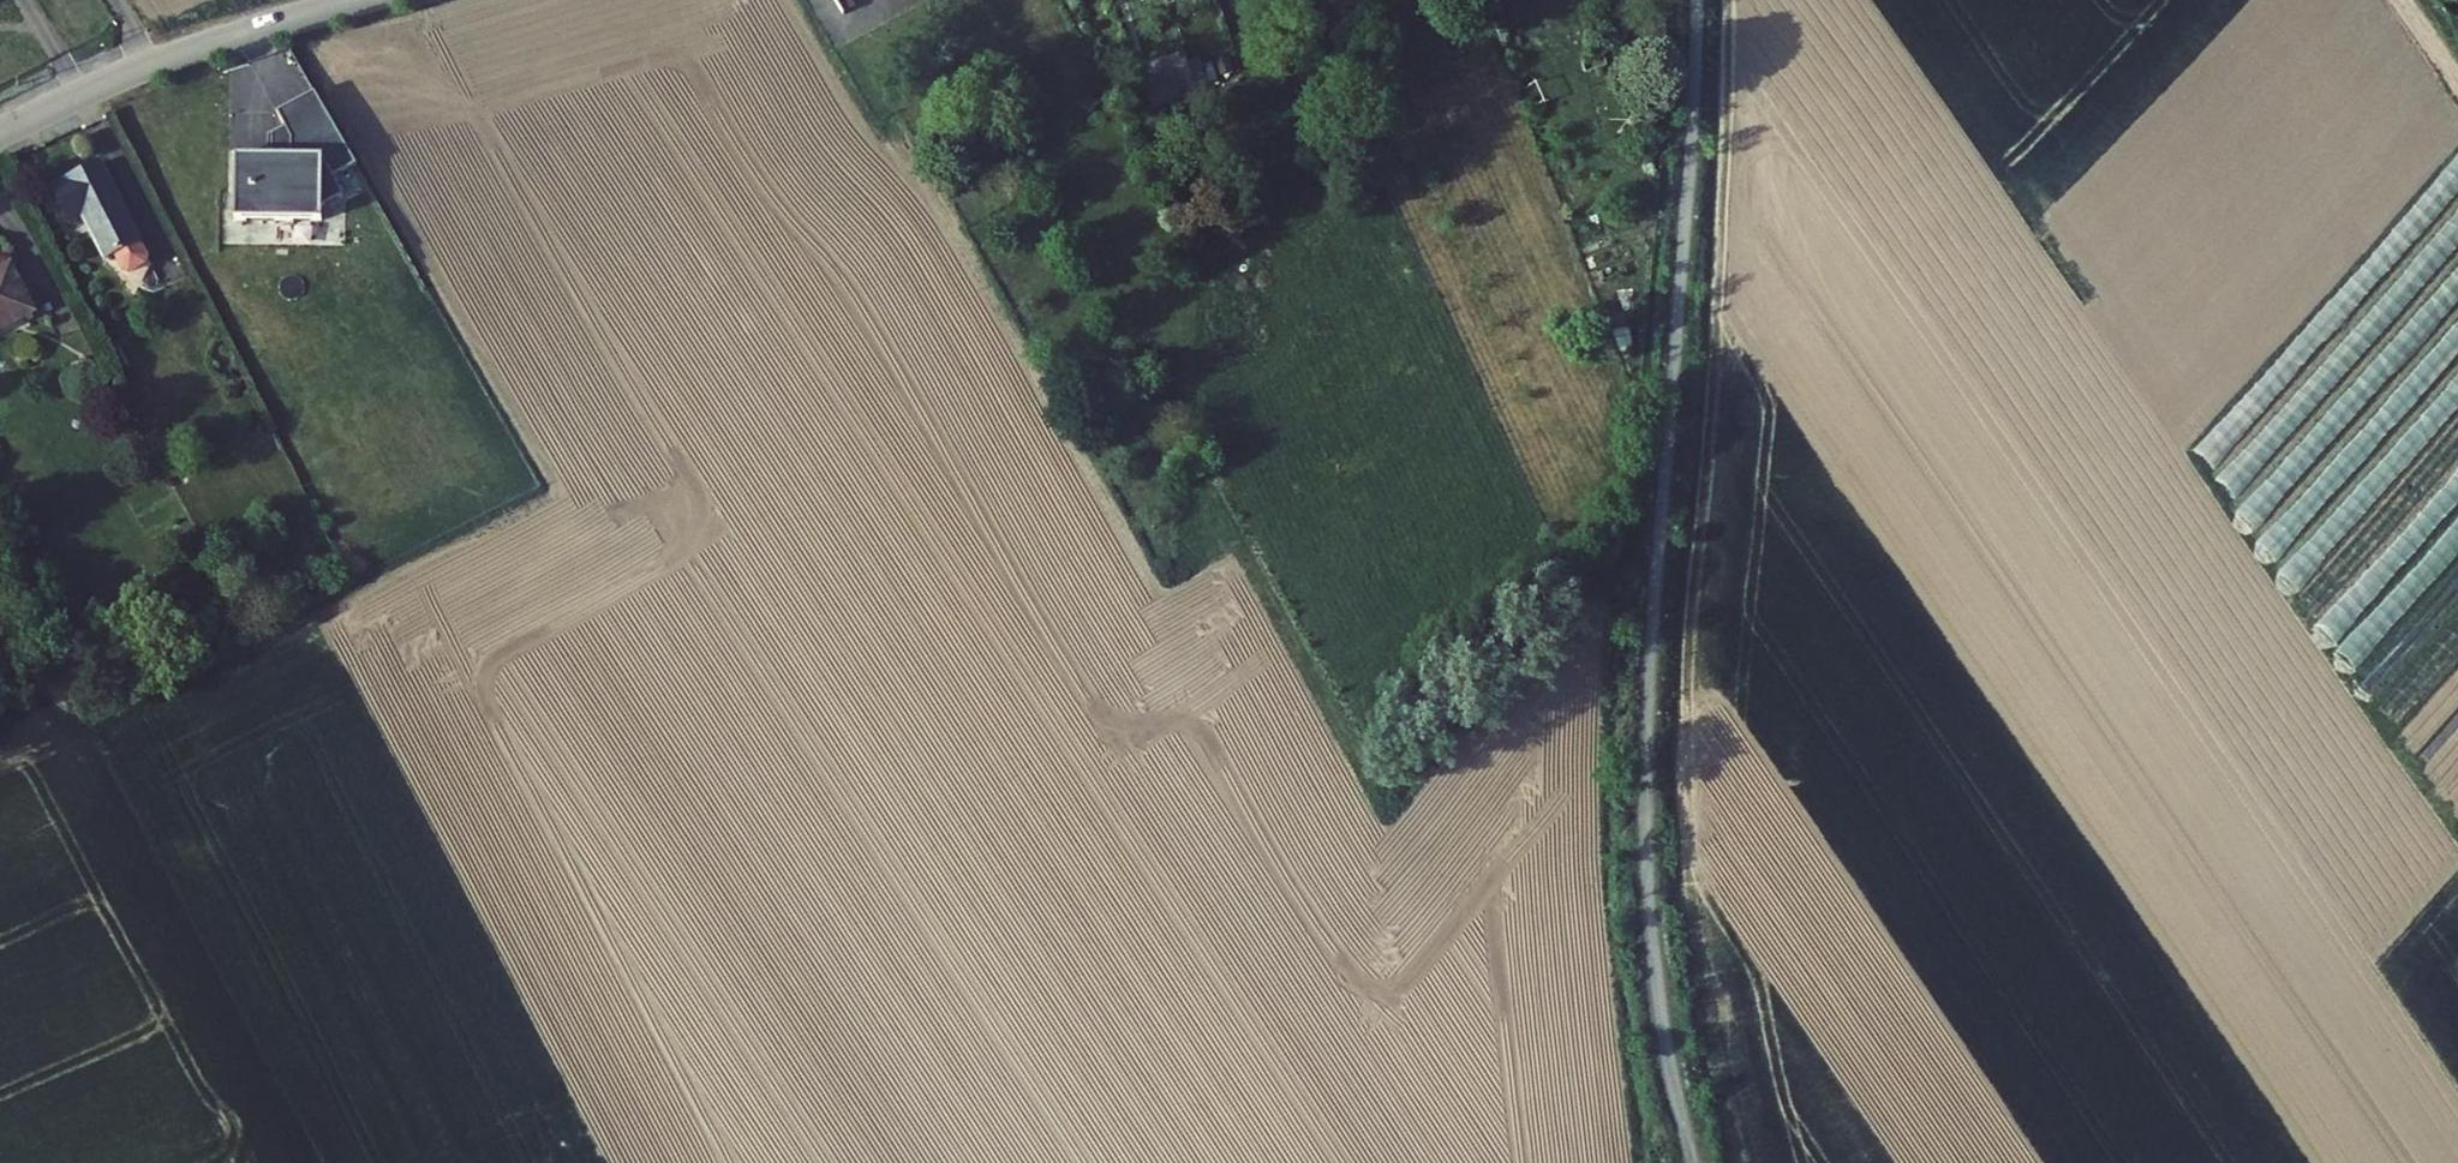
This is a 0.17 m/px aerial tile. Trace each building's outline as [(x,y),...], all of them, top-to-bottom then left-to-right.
[(1200,66),(1178,74),(1186,102),(1209,94),(1200,66)] [(331,176),(353,163),(311,90),(274,111),(283,127),(270,134),(270,156),(233,157),(233,221),(321,221),(321,206),(341,194),(331,176)] [(1157,103),(1151,92),(1138,99),(1144,110),(1157,103)] [(89,229),(104,258),(139,239),(98,159),(50,185),(67,220),(88,209),(96,225),(89,229)] [(30,306),(6,261),(0,265),(0,322),(30,306)]
